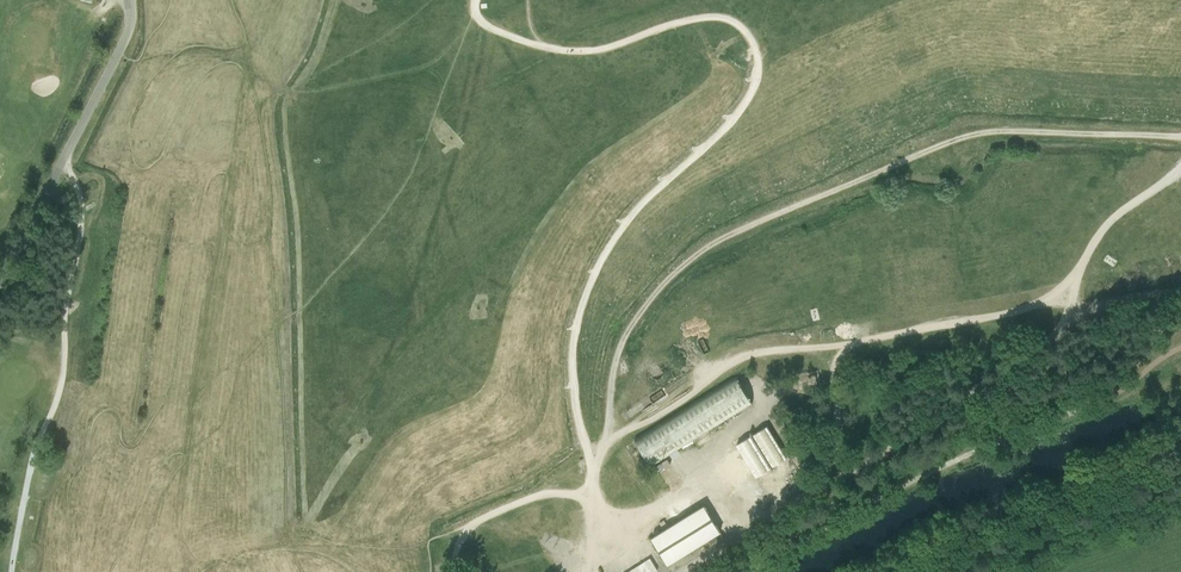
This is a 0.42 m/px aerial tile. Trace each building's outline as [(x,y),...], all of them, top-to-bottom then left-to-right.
[(736,377),(635,440),(650,465),(670,453),(673,459),(680,455),(677,450),(680,448),(683,453),(708,438),(705,433),(752,404),(736,377)] [(786,458),(767,426),(752,435),(772,467),(786,458)] [(751,436),(737,444),(756,477),(770,469),(751,436)] [(628,476),(611,486),(617,496),(634,485),(628,476)] [(667,564),(720,532),(704,506),(651,538),(667,564)] [(657,570),(650,558),(628,571),(655,571),(657,570)]
